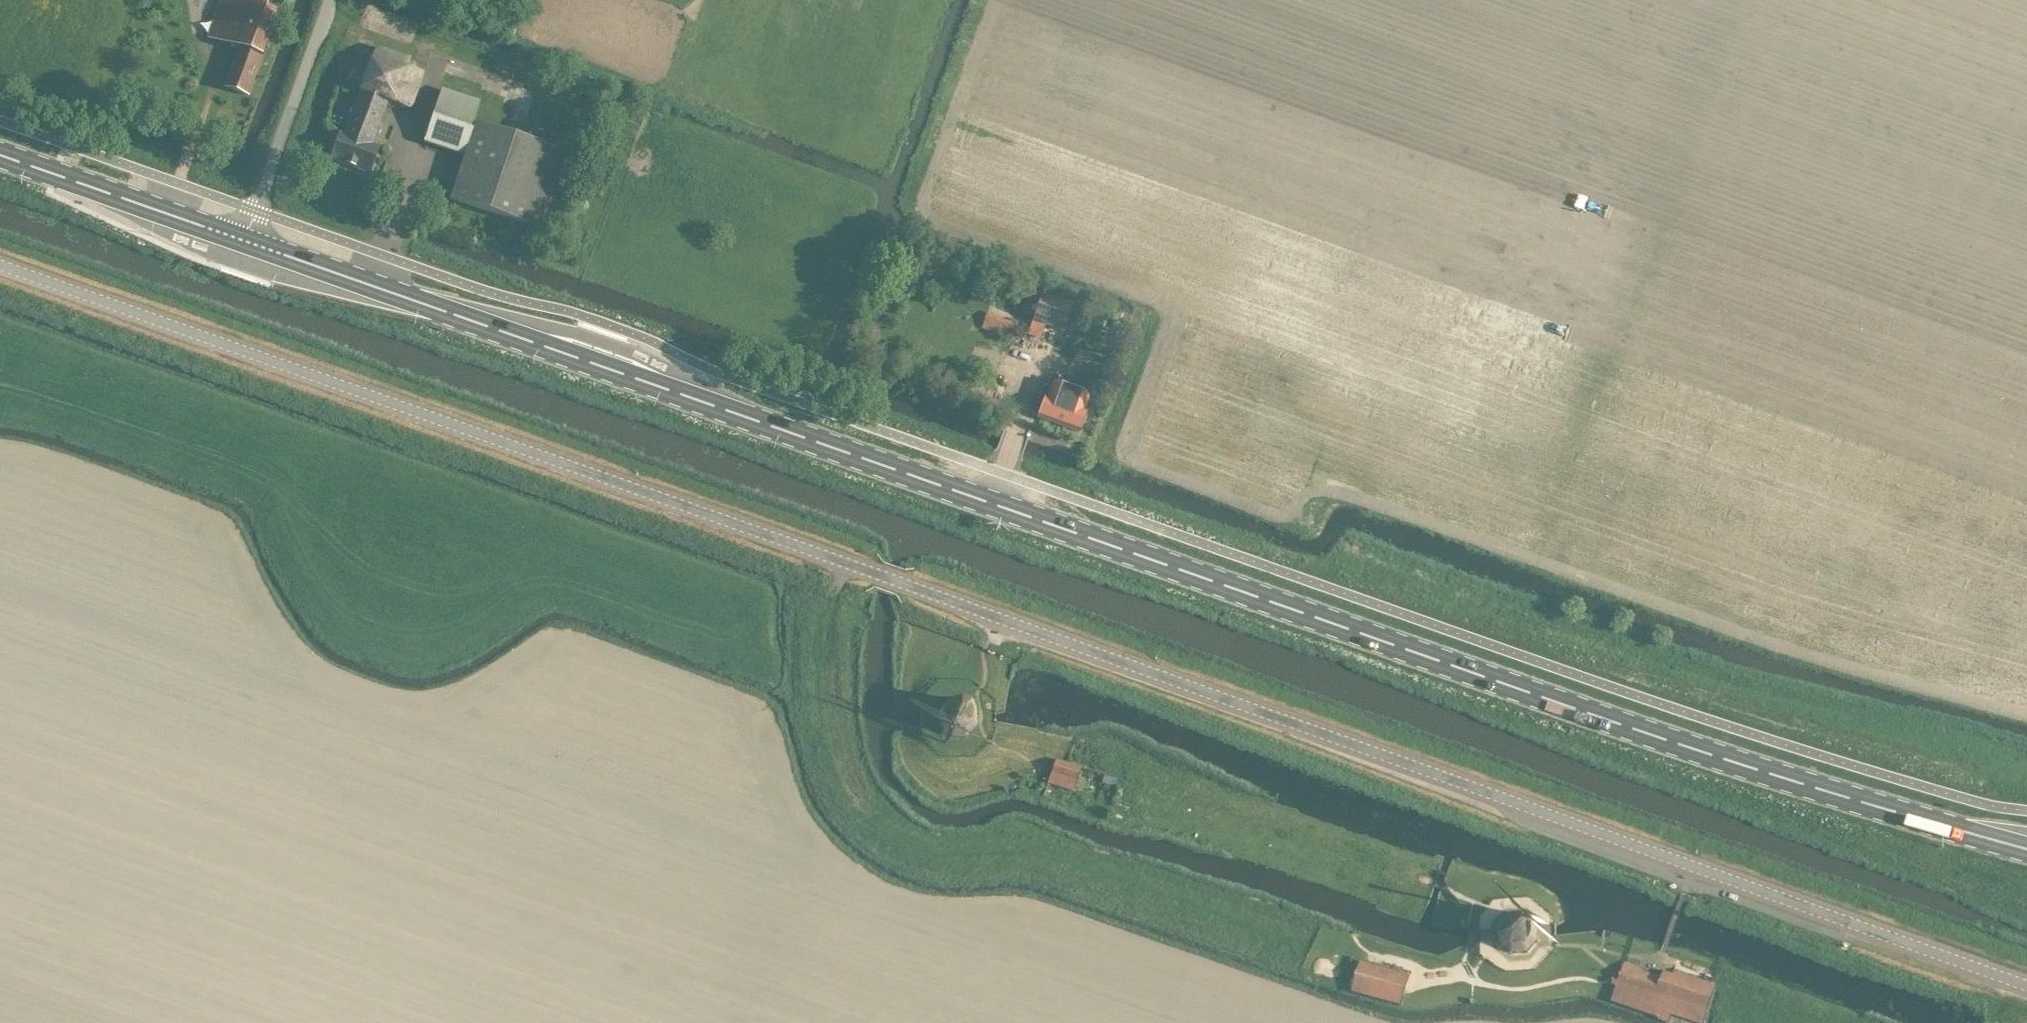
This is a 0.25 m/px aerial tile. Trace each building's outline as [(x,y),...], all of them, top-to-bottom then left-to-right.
[(223,84),(248,94),(277,10),(248,0),(217,0),(205,35),(236,45),(223,84)] [(344,131),(340,130),(330,157),(369,171),(379,145),(373,142),(388,98),(397,102),(410,107),(423,69),(414,65),(408,61),(410,56),(375,44),(373,50),(358,45),(344,83),(359,88),(344,131)] [(450,196),(545,228),(570,151),(498,128),(475,120),(482,100),(442,86),(424,140),(464,154),(450,196)] [(1033,319),(1063,328),(1072,300),(1042,290),(1033,319)] [(982,325),(1009,333),(1013,321),(986,312),(982,325)] [(1038,415),(1077,429),(1084,410),(1083,410),(1088,394),(1074,389),(1077,383),(1075,378),(1064,374),(1060,376),(1057,383),(1054,381),(1051,387),(1044,385),(1040,394),(1045,396),(1038,415)] [(940,724),(949,734),(966,733),(975,723),(974,706),(964,696),(947,697),(939,707),(940,724)] [(1048,781),(1072,789),(1080,764),(1056,756),(1048,781)] [(1101,780),(1112,784),(1115,776),(1103,773),(1101,780)] [(1501,939),(1514,949),(1525,948),(1536,937),(1535,921),(1524,910),(1510,911),(1500,922),(1501,939)] [(1332,959),(1345,954),(1340,943),(1328,948),(1332,959)] [(1352,990),(1401,1003),(1409,974),(1360,960),(1352,990)] [(1615,984),(1614,988),(1611,999),(1658,1014),(1657,1016),(1667,1019),(1670,1011),(1701,1021),(1715,981),(1673,967),(1671,971),(1662,968),(1660,975),(1638,967),(1639,965),(1623,960),(1617,978),(1612,977),(1611,982),(1615,984)]
